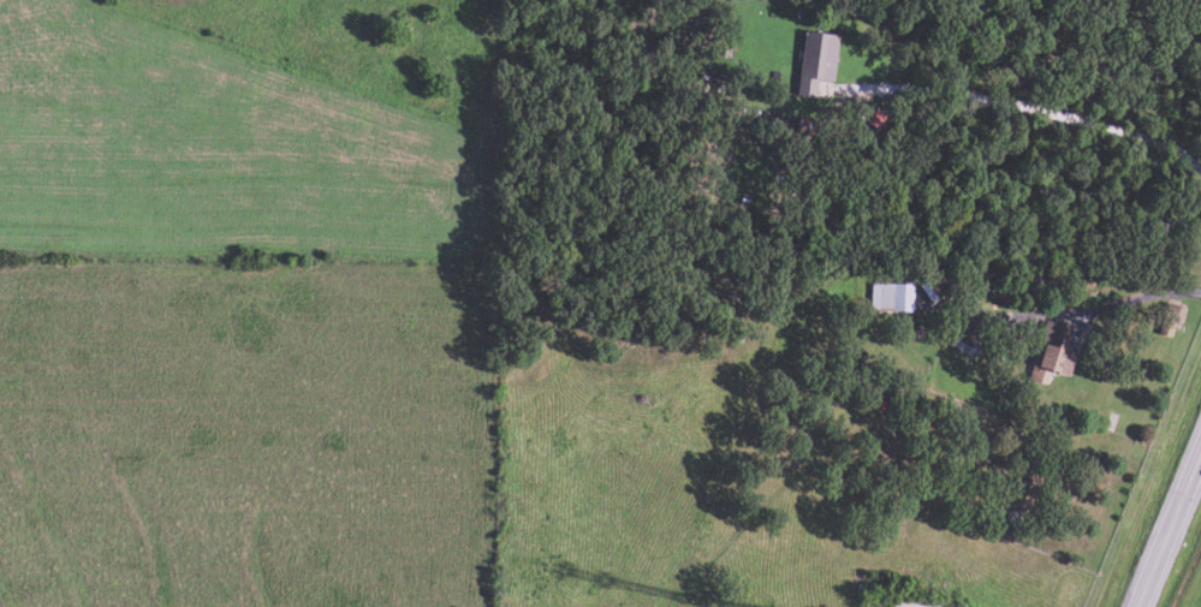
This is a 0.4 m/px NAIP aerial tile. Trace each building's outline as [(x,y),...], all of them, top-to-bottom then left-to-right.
[(795,98),(812,100),(814,83),(831,85),(835,37),(801,33),(795,98)] [(870,312),(911,312),(911,284),(870,284),(870,312)] [(1155,335),(1173,340),(1182,308),(1164,303),(1155,335)] [(1046,385),(1049,374),(1067,378),(1074,349),(1064,347),(1069,328),(1042,322),(1028,381),(1046,385)]
